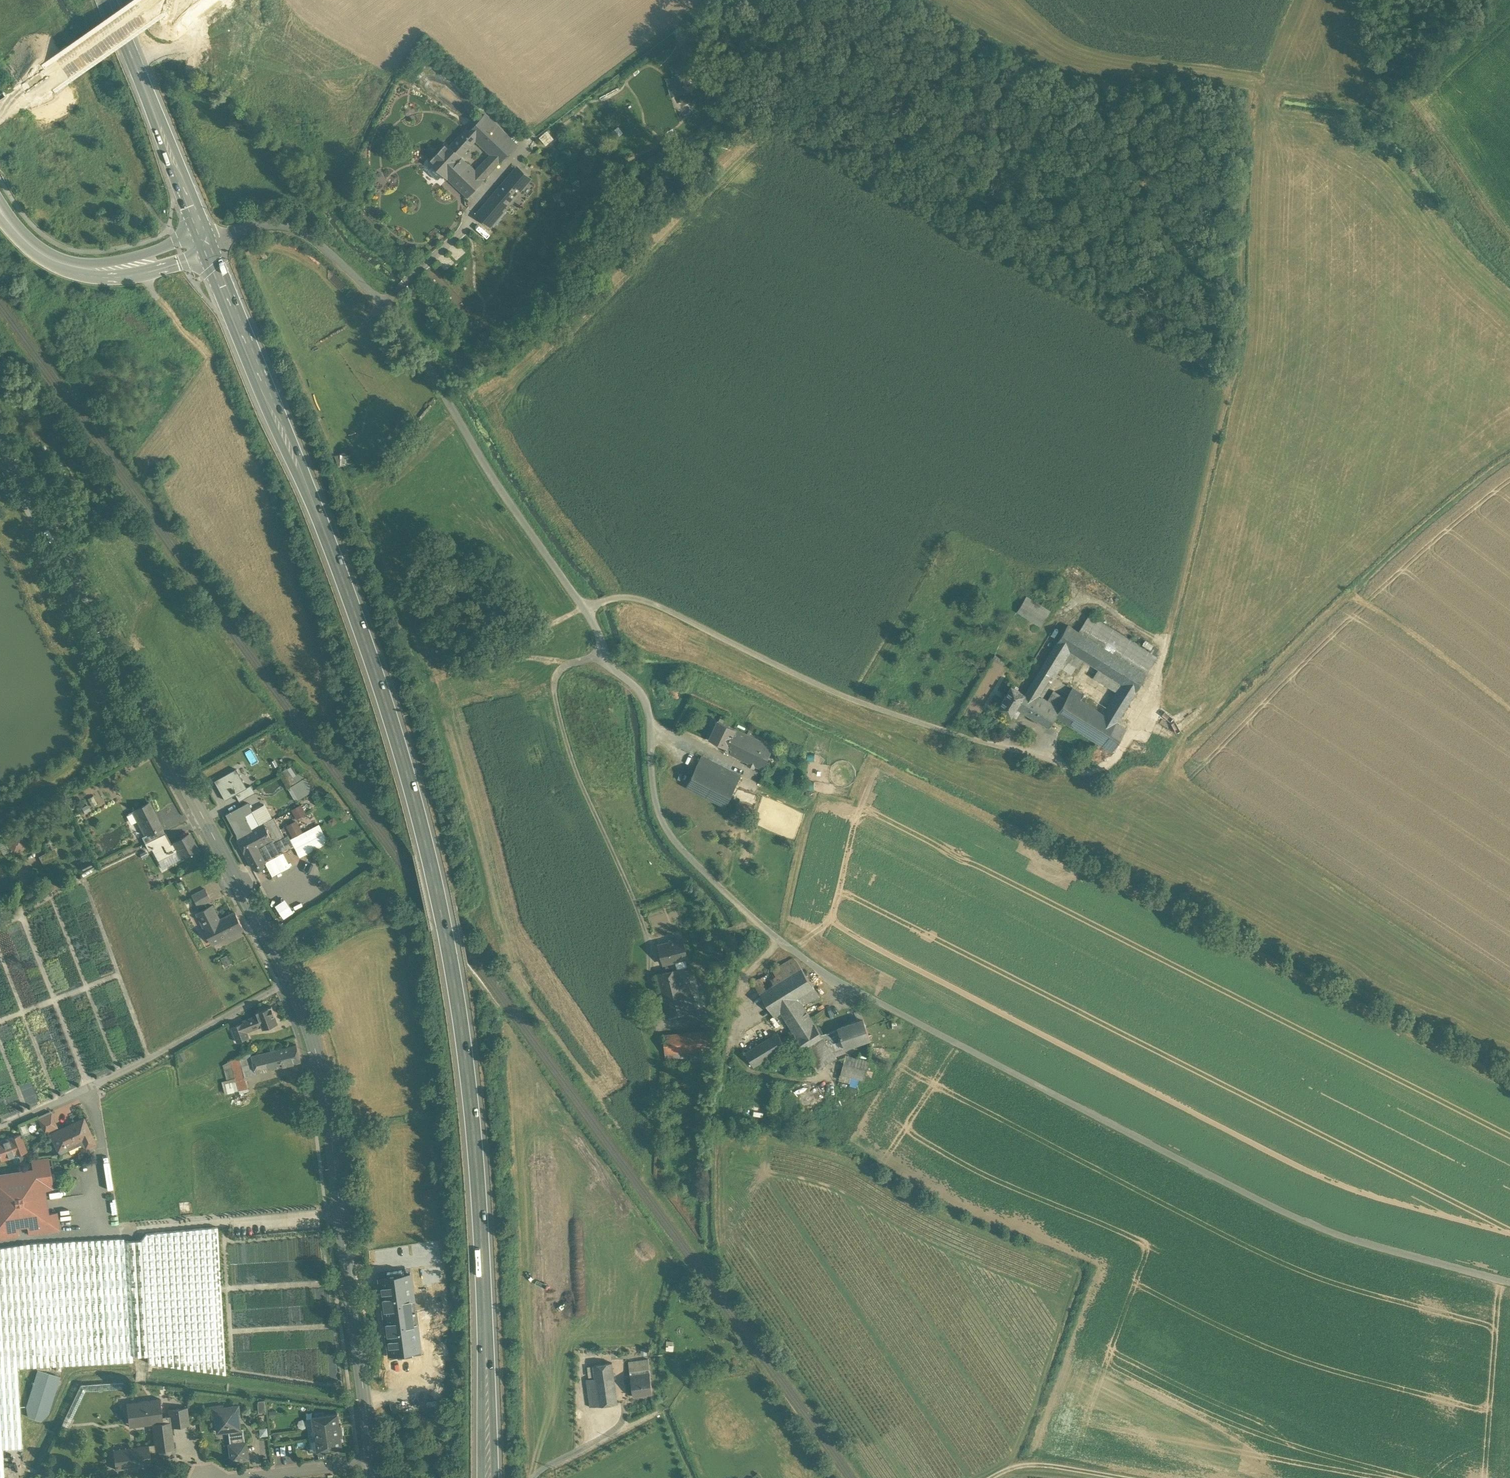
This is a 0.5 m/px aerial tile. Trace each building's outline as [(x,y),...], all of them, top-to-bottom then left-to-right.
[(515,144),(485,115),(470,130),(469,131),(476,138),(492,153),(499,160),(515,144)] [(467,127),(453,142),(463,152),(476,138),(469,131),(470,130),(467,127)] [(545,130),(538,136),(545,144),(552,137),(545,130)] [(447,142),(431,159),(446,174),(462,157),(460,155),(450,145),(447,142)] [(463,152),(453,142),(450,145),(460,155),(463,152)] [(492,153),(476,170),(483,177),(499,160),(492,153)] [(462,157),(446,174),(467,193),(483,177),(476,170),(462,157)] [(526,183),(513,171),(499,187),(512,199),(526,183)] [(526,183),(512,199),(519,204),(532,188),(526,183)] [(512,199),(499,187),(477,214),(490,225),(512,199)] [(337,453),(338,463),(349,463),(349,453),(337,453)] [(1049,613),(1025,598),(1017,611),(1041,626),(1049,613)] [(1157,656),(1089,614),(1079,631),(1081,633),(1070,651),(1084,659),(1099,669),(1123,684),(1135,692),(1157,656)] [(1057,622),(1034,658),(1043,664),(1066,628),(1057,622)] [(1025,694),(1024,696),(1045,709),(1050,712),(1055,715),(1060,707),(1048,700),(1042,696),(1065,659),(1070,651),(1081,633),(1079,631),(1068,625),(1066,628),(1043,664),(1025,694)] [(1084,659),(1070,651),(1065,659),(1078,667),(1084,659)] [(1123,684),(1099,669),(1093,677),(1117,692),(1123,684)] [(1117,692),(1104,714),(1117,722),(1135,692),(1123,684),(1117,692)] [(1011,685),(998,707),(1011,716),(1016,709),(1024,696),(1025,694),(1011,685)] [(1081,699),(1071,693),(1073,688),(1072,687),(1066,698),(1060,707),(1055,715),(1056,716),(1112,751),(1126,728),(1117,722),(1104,714),(1081,699)] [(1084,694),(1076,689),(1073,688),(1071,693),(1081,699),(1084,694)] [(1066,698),(1054,690),(1048,700),(1060,707),(1066,698)] [(1045,709),(1024,696),(1016,709),(1017,707),(1038,720),(1045,709)] [(1050,712),(1045,709),(1038,720),(1043,723),(1050,712)] [(1050,712),(1043,723),(1049,727),(1056,716),(1055,715),(1050,712)] [(773,746),(718,720),(709,739),(731,749),(729,754),(762,770),(773,746)] [(1088,746),(1080,741),(1076,749),(1084,754),(1088,746)] [(741,776),(702,756),(686,787),(725,807),(741,776)] [(291,784),(288,785),(294,799),(310,792),(298,762),(284,768),(291,784)] [(212,786),(210,786),(223,812),(236,805),(234,801),(253,791),(249,783),(244,786),(235,768),(212,779),(217,788),(214,790),(212,786)] [(149,802),(134,810),(146,834),(147,835),(162,827),(149,802)] [(252,811),(247,802),(240,806),(245,815),(252,811)] [(300,803),(290,808),(295,818),(305,813),(300,803)] [(245,815),(240,806),(225,814),(246,854),(258,848),(272,841),(273,840),(270,834),(264,823),(252,829),(245,815)] [(275,817),(264,823),(270,834),(280,828),(275,817)] [(162,827),(147,835),(146,834),(142,837),(145,843),(165,833),(162,827)] [(280,828),(270,834),(273,840),(272,841),(274,843),(285,837),(280,828)] [(6,841),(11,850),(13,853),(27,846),(20,833),(6,841)] [(165,833),(145,843),(148,849),(151,847),(168,838),(165,833)] [(171,843),(154,853),(157,859),(177,848),(182,857),(197,849),(189,833),(171,843)] [(168,838),(151,847),(154,853),(171,843),(168,838)] [(0,842),(0,846),(3,853),(10,849),(10,850),(11,850),(6,841),(6,839),(0,842)] [(44,862),(58,855),(54,847),(40,854),(44,862)] [(258,848),(246,854),(254,868),(265,862),(258,848)] [(205,888),(192,895),(197,906),(211,899),(205,888)] [(220,919),(212,905),(197,912),(213,943),(243,928),(235,912),(220,919)] [(683,938),(658,944),(663,964),(665,964),(685,959),(688,958),(683,938)] [(727,951),(709,953),(710,960),(727,959),(727,951)] [(221,956),(224,964),(231,962),(228,953),(221,956)] [(794,958),(753,982),(774,1017),(781,1013),(792,1030),(789,1032),(790,1034),(782,1039),(777,1032),(745,1052),(754,1066),(798,1040),(816,1070),(836,1057),(833,1051),(832,1049),(821,1034),(802,1005),(820,996),(797,960),(794,958)] [(685,959),(665,964),(667,971),(686,966),(687,966),(685,959)] [(667,971),(657,974),(668,1016),(697,1009),(686,966),(667,971)] [(272,1006),(257,1012),(258,1014),(262,1026),(263,1029),(278,1023),(272,1006)] [(258,1014),(243,1020),(243,1022),(244,1022),(247,1031),(262,1026),(258,1014)] [(863,1019),(838,1027),(838,1028),(821,1034),(832,1049),(833,1051),(844,1047),(845,1047),(870,1038),(863,1019)] [(243,1022),(231,1027),(237,1042),(249,1037),(247,1031),(244,1022),(243,1022)] [(710,1031),(663,1035),(665,1053),(698,1050),(712,1049),(710,1031)] [(297,1044),(279,1049),(283,1066),(301,1061),(297,1044)] [(279,1049),(252,1055),(256,1072),(283,1066),(279,1049)] [(698,1050),(665,1053),(666,1063),(699,1061),(698,1050)] [(250,1051),(240,1056),(245,1075),(256,1072),(252,1055),(250,1051)] [(240,1056),(240,1055),(231,1060),(236,1077),(239,1090),(248,1088),(245,1075),(240,1056)] [(869,1061),(845,1055),(841,1073),(864,1079),(869,1061)] [(231,1060),(223,1064),(227,1079),(236,1077),(231,1060)] [(235,1078),(222,1081),(225,1094),(238,1090),(235,1078)] [(51,1114),(39,1119),(45,1132),(57,1127),(51,1114)] [(84,1117),(50,1133),(59,1153),(68,1149),(67,1146),(82,1138),(86,1147),(95,1142),(84,1117)] [(0,1141),(0,1156),(1,1160),(27,1151),(21,1134),(0,1141)] [(48,1157),(31,1160),(32,1168),(41,1167),(44,1190),(53,1188),(48,1157)] [(0,1173),(0,1230),(17,1227),(27,1226),(49,1222),(48,1213),(44,1190),(41,1167),(32,1168),(0,1173)] [(436,1190),(423,1192),(425,1202),(437,1199),(436,1190)] [(57,1212),(48,1213),(49,1222),(27,1226),(29,1234),(59,1229),(57,1212)] [(0,1230),(0,1238),(19,1236),(17,1227),(0,1230)] [(217,1227),(146,1233),(141,1240),(147,1355),(148,1362),(226,1374),(217,1227)] [(30,1243),(0,1248),(0,1360),(16,1359),(17,1367),(133,1361),(133,1355),(126,1240),(123,1238),(30,1243)] [(141,1240),(126,1240),(133,1355),(147,1355),(141,1240)] [(425,1258),(425,1270),(441,1269),(441,1257),(425,1258)] [(388,1277),(380,1278),(382,1293),(384,1292),(384,1298),(382,1298),(385,1316),(416,1312),(416,1311),(412,1312),(411,1301),(414,1301),(411,1274),(403,1275),(402,1271),(387,1273),(388,1277)] [(390,1339),(388,1340),(390,1355),(398,1354),(398,1358),(413,1356),(413,1352),(421,1351),(417,1324),(414,1324),(413,1313),(416,1313),(416,1312),(385,1316),(387,1334),(389,1334),(390,1339)] [(648,1359),(628,1361),(630,1371),(649,1369),(648,1359)] [(612,1362),(593,1365),(595,1378),(599,1406),(618,1403),(612,1362)] [(649,1369),(630,1371),(633,1396),(634,1396),(634,1395),(643,1393),(643,1394),(644,1394),(644,1392),(652,1391),(652,1393),(653,1393),(649,1369)] [(56,1387),(56,1383),(56,1379),(53,1376),(50,1373),(45,1373),(41,1373),(38,1376),(35,1379),(35,1384),(36,1388),(38,1391),(41,1394),(46,1394),(50,1393),(53,1391),(56,1387)] [(595,1378),(586,1380),(590,1407),(599,1406),(595,1378)] [(53,1412),(54,1408),(53,1404),(50,1400),(47,1398),(43,1397),(38,1398),(35,1400),(33,1404),(32,1408),(33,1412),(35,1416),(39,1418),(43,1419),(47,1418),(50,1416),(53,1412)] [(159,1398),(126,1402),(129,1426),(152,1423),(170,1421),(169,1415),(162,1416),(159,1398)] [(238,1406),(223,1408),(223,1405),(211,1406),(213,1418),(216,1418),(218,1432),(229,1431),(241,1429),(241,1428),(238,1406)] [(187,1407),(168,1409),(169,1415),(170,1421),(171,1421),(171,1427),(189,1424),(187,1407)] [(338,1413),(313,1416),(314,1428),(316,1428),(316,1427),(339,1424),(338,1413)] [(170,1421),(152,1423),(154,1443),(155,1450),(158,1450),(159,1452),(161,1454),(163,1455),(165,1456),(168,1455),(170,1453),(171,1451),(171,1448),(174,1448),(171,1427),(171,1421),(170,1421)] [(339,1424),(316,1427),(316,1428),(318,1438),(341,1435),(341,1436),(343,1435),(343,1433),(344,1433),(343,1429),(342,1430),(341,1423),(339,1424)] [(241,1429),(229,1431),(231,1444),(245,1442),(244,1428),(241,1428),(241,1429)] [(274,1432),(275,1436),(280,1435),(281,1438),(292,1435),(290,1428),(274,1432)] [(341,1435),(318,1438),(316,1438),(317,1450),(343,1447),(341,1436),(341,1435)] [(231,1444),(230,1444),(232,1461),(249,1459),(247,1442),(245,1442),(231,1444)] [(154,1443),(113,1449),(115,1469),(151,1464),(149,1451),(155,1450),(154,1443)]
